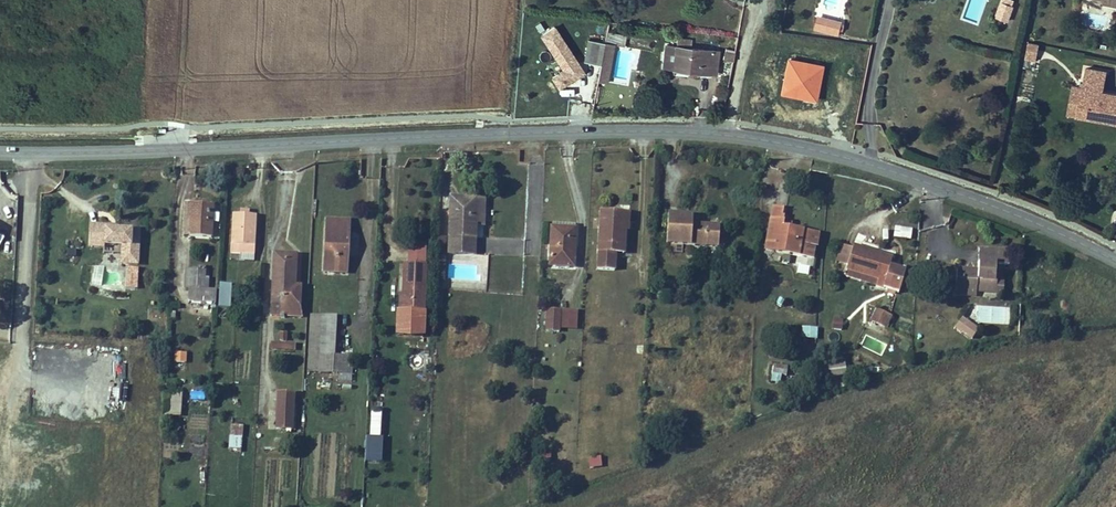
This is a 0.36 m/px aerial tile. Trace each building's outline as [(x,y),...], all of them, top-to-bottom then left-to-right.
[(996,16),(1009,20),(1014,4),(1012,3),(1013,0),(1001,0),(996,16)] [(817,15),(814,27),(824,29),(827,18),(817,15)] [(841,21),(827,18),(824,29),(838,32),(841,21)] [(560,84),(572,77),(584,69),(554,25),(542,33),(565,67),(554,74),(560,84)] [(625,44),(627,35),(607,32),(599,79),(608,81),(614,42),(625,44)] [(675,62),(690,64),(689,70),(717,73),(720,49),(693,47),(693,38),(678,36),(677,46),(675,62)] [(1039,43),(1026,41),(1024,58),(1037,60),(1039,43)] [(675,62),(677,46),(666,44),(665,44),(663,67),(674,68),(675,62)] [(731,59),(732,52),(724,50),(722,57),(731,59)] [(1108,71),(1087,67),(1083,86),(1078,114),(1098,118),(1099,113),(1103,114),(1102,118),(1115,121),(1115,93),(1104,90),(1108,71)] [(1078,114),(1083,86),(1075,85),(1070,112),(1078,114)] [(484,223),(485,199),(452,198),(449,252),(475,253),(476,223),(484,223)] [(190,233),(212,234),(213,202),(191,201),(190,233)] [(810,256),(812,241),(805,240),(806,232),(783,228),(785,215),(781,215),(782,205),(771,204),(765,249),(810,256)] [(231,250),(257,251),(258,213),(252,212),(252,206),(242,206),(241,210),(234,210),(234,222),(232,221),(231,250)] [(623,252),(626,209),(604,207),(600,268),(615,269),(616,251),(623,252)] [(670,243),(684,244),(718,245),(720,224),(718,223),(693,221),(693,214),(667,213),(667,243),(670,243)] [(325,271),(346,272),(348,220),(328,220),(326,220),(325,271)] [(137,264),(138,229),(115,228),(108,228),(108,225),(89,224),(87,246),(103,247),(103,244),(121,245),(121,253),(120,263),(137,264)] [(575,227),(574,227),(551,226),(549,263),(573,264),(575,227)] [(910,238),(911,227),(894,226),(893,237),(910,238)] [(805,240),(812,241),(815,242),(816,233),(806,232),(805,240)] [(846,265),(853,242),(840,239),(840,240),(833,262),(846,266),(846,265)] [(846,265),(886,276),(884,285),(901,290),(907,270),(889,265),(892,253),(853,242),(846,265)] [(684,251),(684,244),(670,243),(670,250),(684,251)] [(413,244),(412,261),(412,275),(405,275),(404,292),(403,333),(425,334),(428,261),(424,261),(425,244),(413,244)] [(998,281),(998,279),(999,263),(1012,264),(1012,247),(980,246),(979,269),(958,268),(957,286),(977,287),(978,280),(998,281)] [(256,260),(257,251),(231,250),(231,259),(256,260)] [(273,301),(300,302),(301,283),(296,283),(298,252),(276,251),(273,301)] [(445,255),(438,255),(437,277),(444,277),(445,255)] [(884,285),(886,276),(846,265),(846,266),(844,274),(884,285)] [(217,294),(217,288),(206,287),(207,270),(191,270),(190,301),(216,302),(217,294)] [(1004,280),(998,279),(998,281),(978,280),(977,287),(957,286),(956,293),(978,294),(978,291),(1001,292),(1003,292),(1004,280)] [(217,288),(217,294),(216,302),(216,307),(227,307),(229,283),(217,283),(217,288)] [(403,333),(404,292),(396,292),(394,333),(403,333)] [(299,314),(300,302),(273,301),(272,313),(299,314)] [(547,329),(559,329),(560,326),(577,327),(578,308),(548,306),(547,329)] [(884,327),(890,316),(877,309),(871,321),(884,327)] [(336,370),(337,353),(335,353),(318,352),(320,314),(310,314),(309,351),(308,369),(336,370)] [(335,353),(337,315),(320,314),(318,352),(335,353)] [(844,319),(833,318),(832,330),(842,331),(844,319)] [(972,338),(978,330),(962,318),(956,325),(972,338)] [(818,327),(801,326),(801,336),(817,337),(818,327)] [(186,352),(175,352),(174,362),(186,362),(186,352)] [(780,378),(781,369),(782,363),(769,362),(768,370),(775,371),(774,378),(780,378)] [(845,363),(817,365),(818,376),(846,374),(845,363)] [(790,370),(781,369),(780,378),(789,380),(790,370)] [(203,400),(203,391),(190,391),(190,400),(203,400)] [(181,415),(181,392),(166,392),(166,415),(181,415)] [(278,392),(276,428),(293,429),(295,392),(278,392)] [(371,410),(370,436),(380,437),(381,410),(371,410)] [(230,446),(240,447),(243,421),(232,420),(230,446)] [(190,421),(189,439),(203,440),(204,422),(190,421)] [(370,436),(366,436),(365,461),(381,461),(382,437),(380,437),(370,436)] [(587,457),(589,468),(602,465),(599,454),(587,457)]
